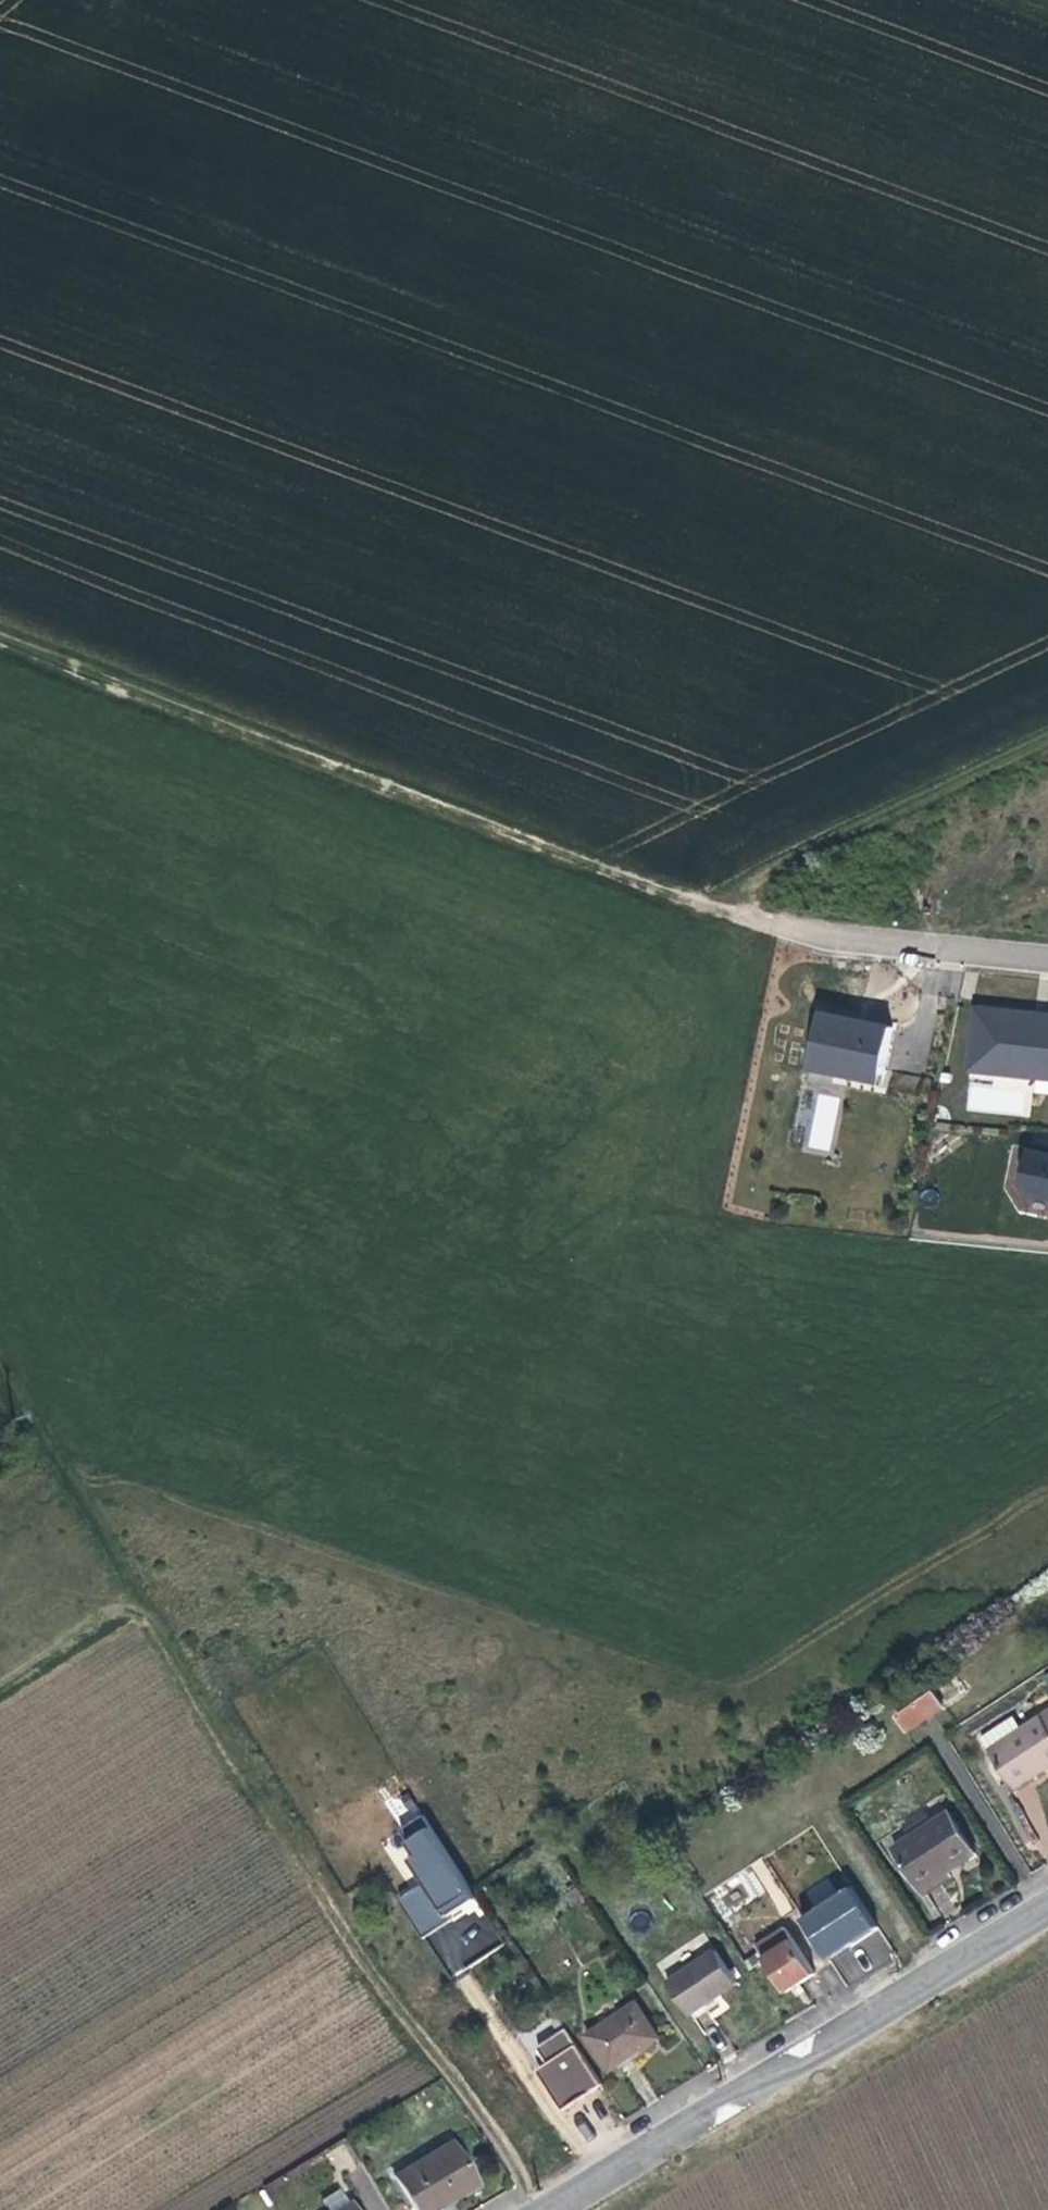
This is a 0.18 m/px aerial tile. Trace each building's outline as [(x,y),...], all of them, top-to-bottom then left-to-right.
[(967,1110),(1030,1116),(1033,1083),(1047,1085),(1047,1012),(971,1004),(964,1079),(970,1079),(967,1110)] [(883,1075),(893,1027),(870,1022),(868,1022),(867,1026),(857,1024),(858,1020),(844,1017),(821,1012),(810,1068),(834,1072),(835,1073),(837,1065),(883,1075)] [(871,1019),(845,1014),(844,1017),(858,1020),(857,1024),(867,1026),(868,1022),(870,1022),(871,1019)] [(829,1152),(841,1098),(819,1093),(807,1147),(829,1152)] [(1015,1150),(1007,1213),(1047,1218),(1047,1154),(1015,1150)] [(909,1731),(945,1706),(934,1691),(898,1716),(909,1731)] [(1047,1768),(1047,1712),(1023,1729),(1015,1716),(982,1737),(990,1750),(990,1751),(997,1761),(1015,1789),(1047,1768)] [(951,1873),(978,1854),(949,1809),(894,1846),(926,1894),(941,1885),(953,1877),(951,1873)] [(400,1900),(425,1938),(441,1928),(451,1921),(447,1911),(472,1890),(423,1816),(402,1831),(418,1856),(413,1860),(425,1883),(400,1900)] [(722,1922),(780,1884),(764,1859),(706,1896),(722,1922)] [(851,1885),(803,1916),(830,1959),(857,1941),(880,1926),(851,1885)] [(586,1896),(579,1886),(568,1893),(574,1904),(586,1896)] [(809,1978),(832,1962),(830,1959),(809,1928),(794,1938),(786,1927),(759,1945),(788,1992),(809,1978)] [(713,2000),(737,1983),(715,1951),(671,1981),(693,2013),(713,2000)] [(639,2051),(660,2037),(638,2003),(589,2035),(611,2068),(639,2051)] [(602,2085),(566,2028),(536,2047),(547,2063),(542,2067),(540,2074),(561,2106),(568,2107),(581,2099),(602,2085)] [(449,2143),(394,2177),(414,2209),(435,2209),(453,2199),(475,2185),(449,2143)] [(348,2203),(347,2204),(339,2191),(321,2202),(325,2209),(352,2209),(348,2203)]
